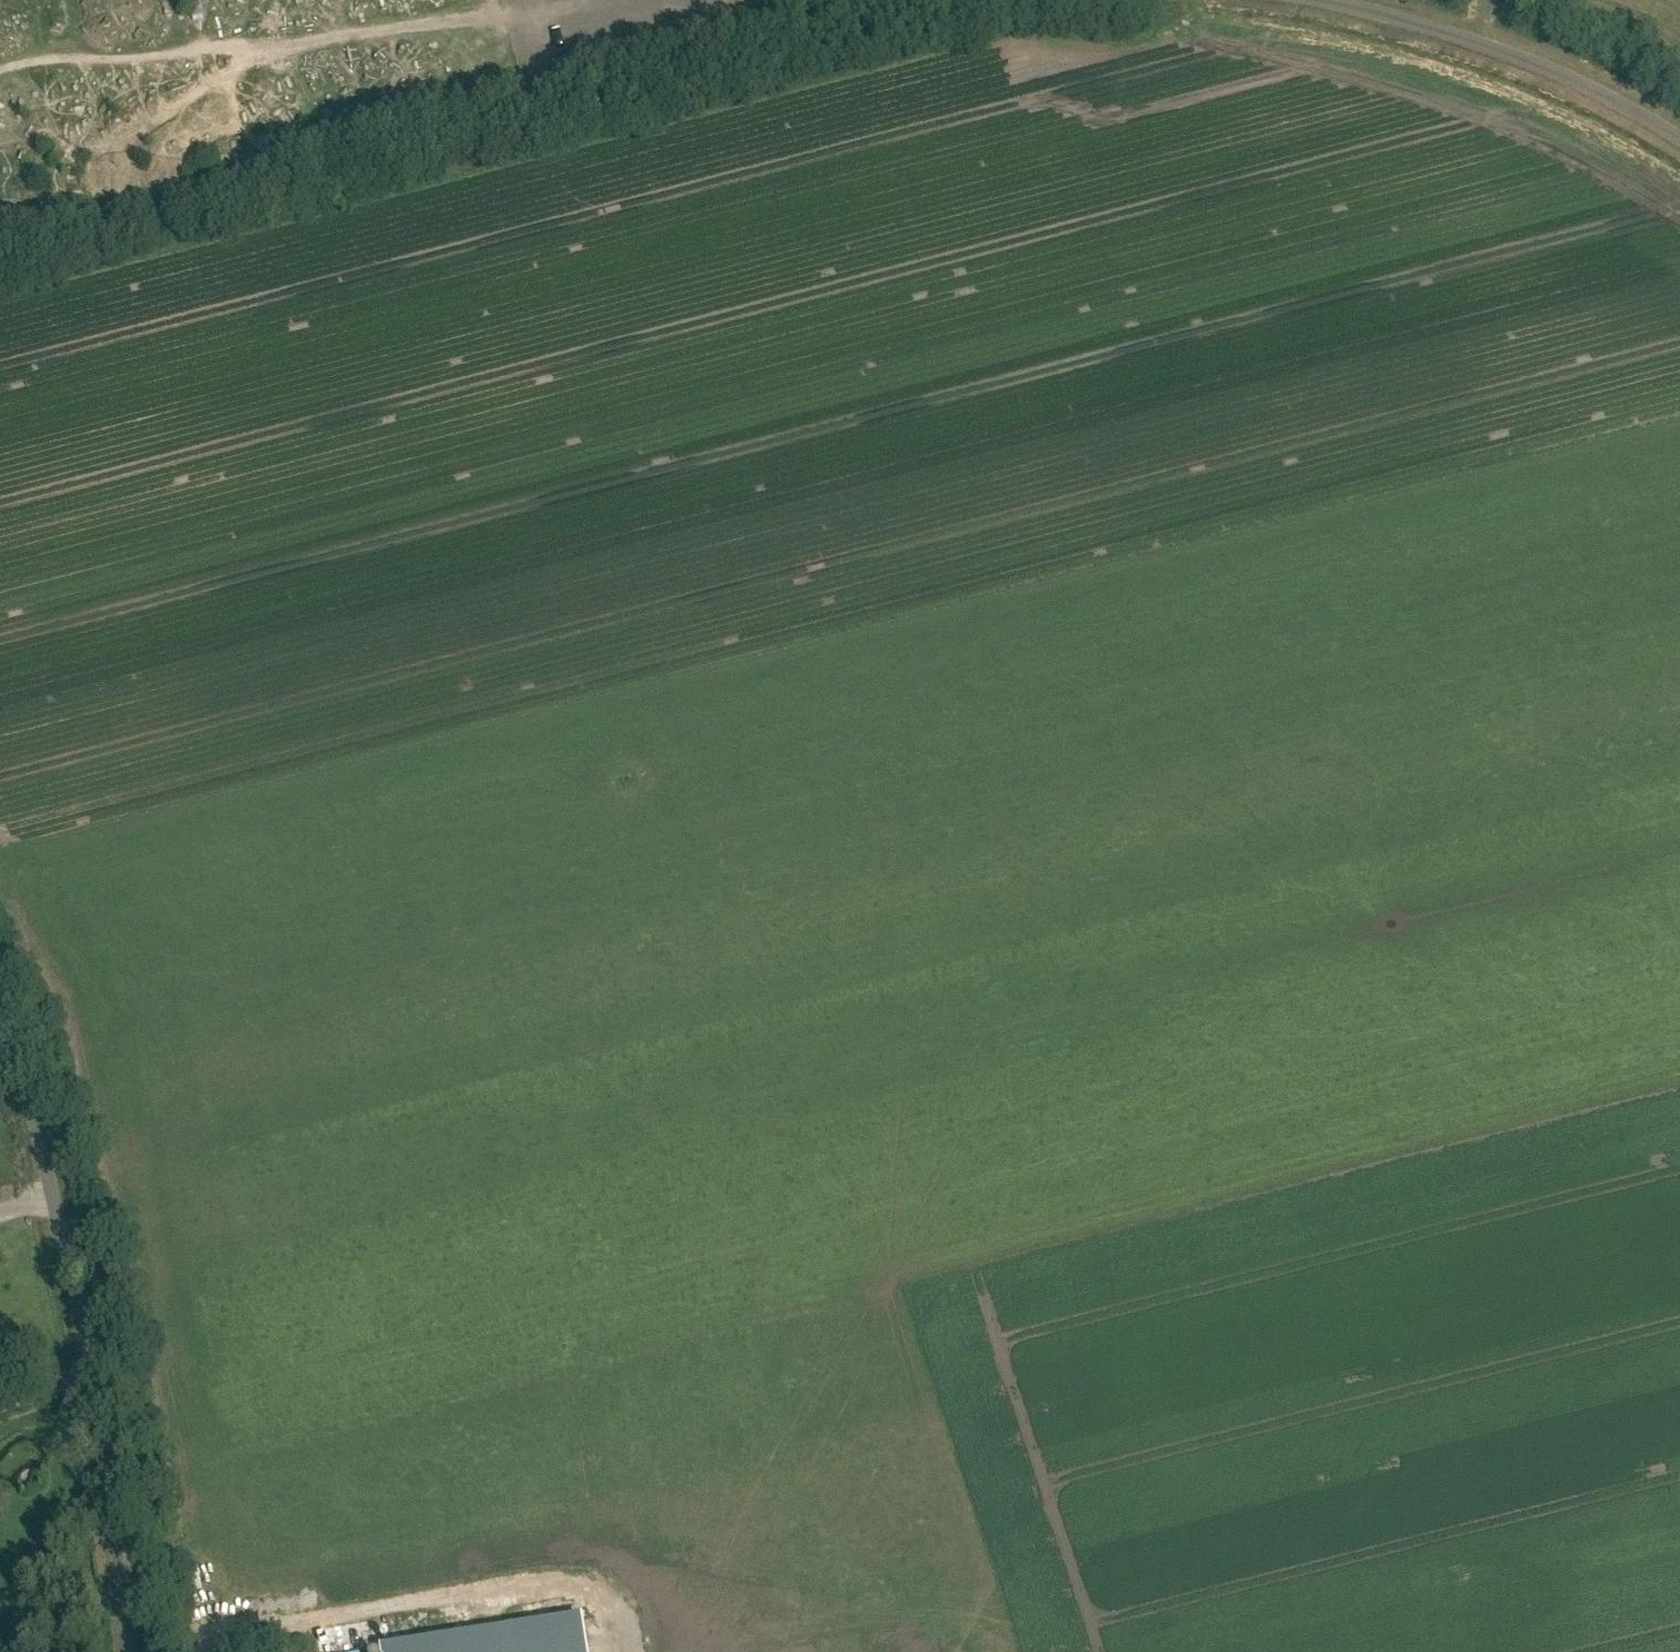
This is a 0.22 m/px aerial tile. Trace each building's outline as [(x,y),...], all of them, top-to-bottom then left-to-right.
[(582,1615),(377,1648),(378,1651),(588,1651),(582,1615)]
